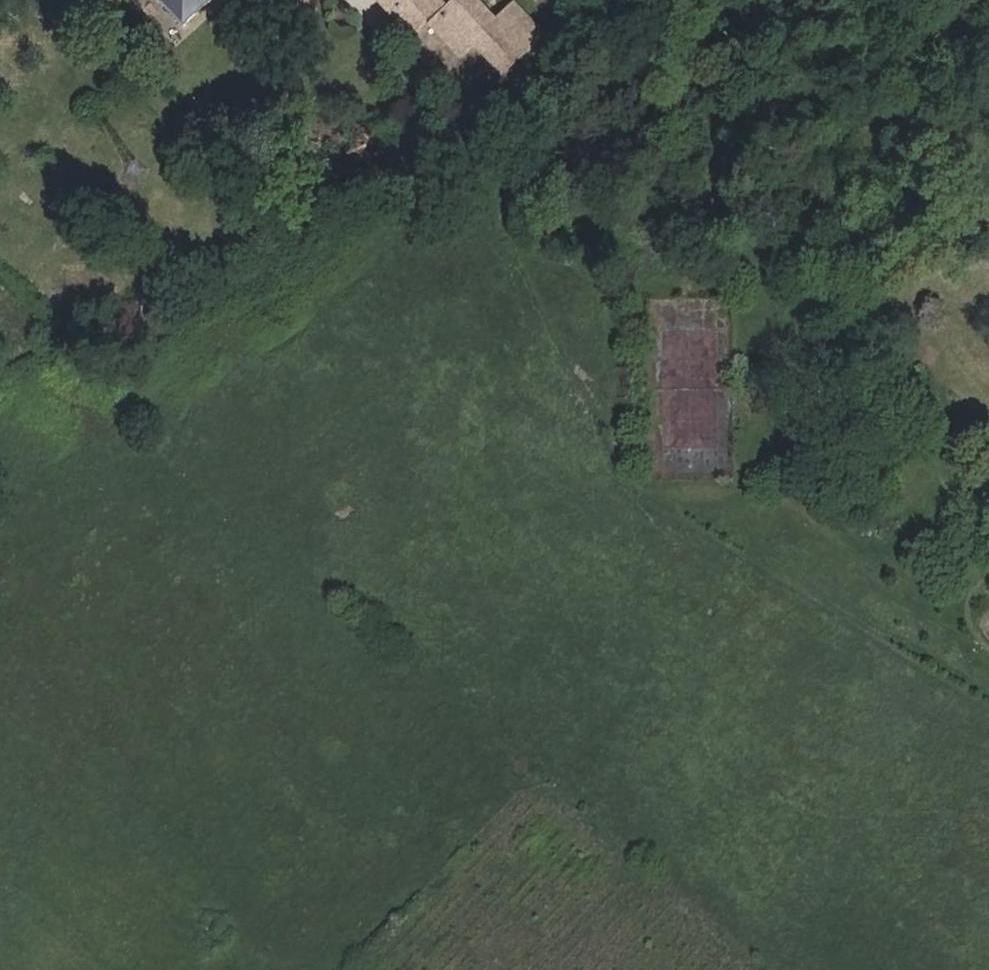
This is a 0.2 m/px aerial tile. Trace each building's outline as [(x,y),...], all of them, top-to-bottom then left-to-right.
[(183,24),(210,0),(161,0),(183,24)] [(446,9),(437,0),(378,0),(410,34),(425,19),(458,54),(472,41),(501,71),(522,51),(474,0),(456,0),(446,9)]
